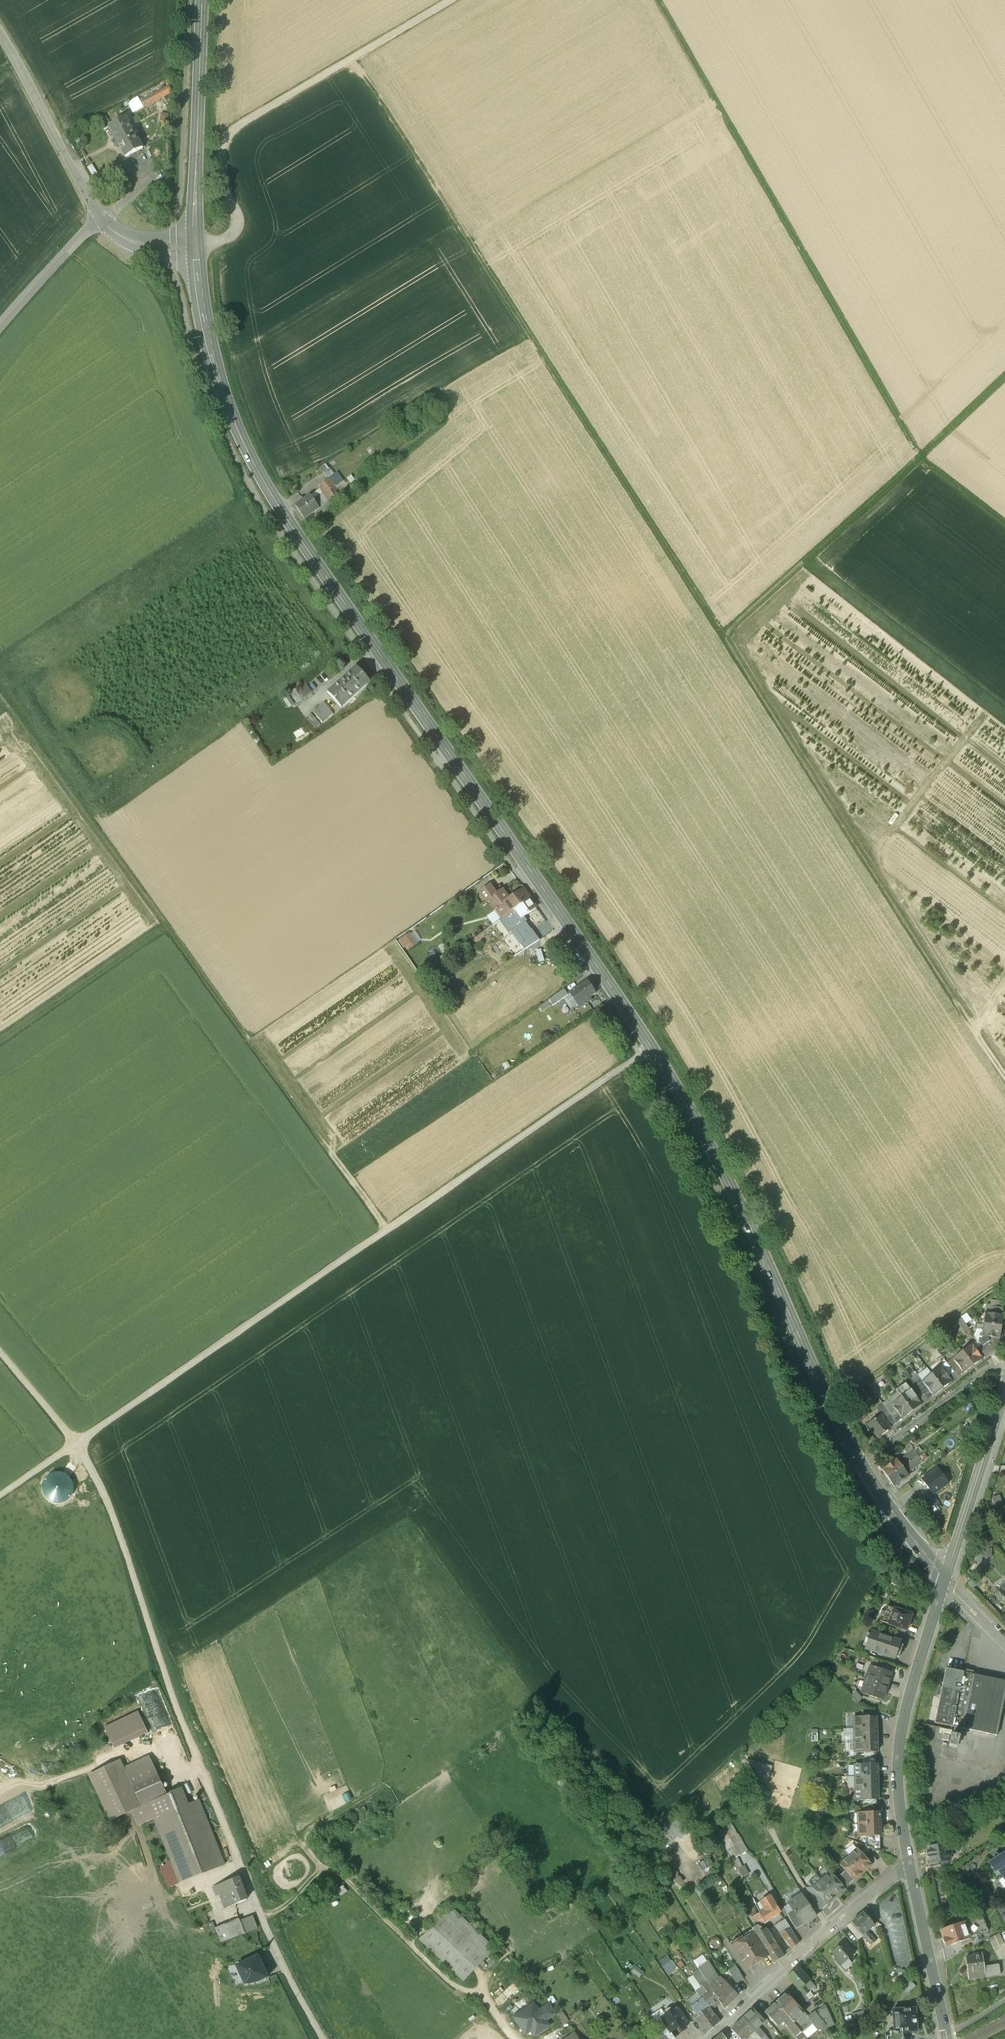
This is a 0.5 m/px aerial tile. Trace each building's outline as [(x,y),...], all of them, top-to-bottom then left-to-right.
[(172,85),(140,102),(144,108),(176,91),(172,85)] [(127,118),(109,128),(126,158),(143,148),(127,118)] [(163,140),(149,142),(151,153),(165,151),(163,140)] [(329,479),(319,487),(329,502),(344,491),(341,487),(338,490),(329,479)] [(313,500),(310,496),(295,506),(304,519),(319,509),(315,503),(317,501),(315,499),(313,500)] [(356,666),(327,692),(341,708),(370,681),(356,666)] [(301,686),(309,696),(323,685),(315,675),(301,686)] [(294,690),(289,693),(296,703),(301,699),(294,690)] [(323,703),(312,712),(322,723),(332,713),(323,703)] [(310,720),(294,731),(298,737),(314,726),(310,720)] [(490,884),(479,891),(487,902),(489,900),(497,894),(490,884)] [(504,889),(497,894),(489,900),(496,910),(496,913),(500,919),(501,919),(529,897),(523,889),(510,898),(504,889)] [(529,897),(501,919),(510,932),(525,922),(522,917),(536,907),(529,897)] [(412,930),(399,939),(407,951),(420,941),(412,930)] [(535,934),(521,944),(525,950),(539,940),(535,934)] [(587,981),(570,993),(578,1005),(585,1000),(586,1003),(591,1000),(589,998),(595,993),(587,981)] [(1003,1308),(993,1306),(992,1314),(1002,1315),(1003,1308)] [(992,1314),(985,1313),(983,1325),(1001,1327),(1003,1315),(992,1314)] [(965,1331),(969,1328),(962,1318),(958,1321),(965,1331)] [(1001,1327),(983,1325),(982,1337),(988,1337),(998,1339),(999,1339),(1001,1327)] [(998,1339),(988,1337),(988,1341),(981,1346),(987,1354),(997,1346),(998,1339)] [(976,1350),(971,1344),(962,1352),(973,1366),(982,1359),(982,1358),(976,1350)] [(981,1346),(976,1350),(982,1358),(987,1354),(981,1346)] [(973,1366),(962,1352),(952,1359),(956,1364),(962,1372),(963,1373),(973,1366)] [(956,1364),(951,1369),(957,1377),(962,1372),(956,1364)] [(945,1373),(941,1367),(931,1375),(942,1389),(952,1382),(945,1373)] [(951,1369),(945,1373),(951,1381),(957,1377),(951,1369)] [(942,1389),(931,1375),(922,1382),(926,1387),(932,1395),(933,1396),(942,1389)] [(920,1392),(911,1379),(905,1383),(914,1396),(920,1392)] [(920,1392),(914,1396),(905,1383),(895,1391),(901,1398),(911,1412),(921,1405),(920,1404),(926,1400),(920,1392)] [(926,1387),(920,1392),(926,1400),(932,1395),(926,1387)] [(901,1398),(891,1405),(895,1410),(901,1418),(902,1419),(911,1412),(901,1398)] [(895,1410),(889,1415),(895,1422),(901,1418),(895,1410)] [(876,1437),(895,1422),(889,1415),(884,1419),(880,1414),(867,1424),(876,1437)] [(913,1451),(906,1456),(910,1462),(915,1458),(912,1454),(915,1453),(913,1451)] [(896,1460),(882,1470),(888,1478),(910,1462),(906,1456),(902,1459),(900,1462),(899,1463),(896,1460)] [(915,1458),(910,1462),(914,1468),(922,1462),(920,1460),(918,1462),(915,1458)] [(910,1462),(888,1478),(894,1486),(908,1476),(905,1472),(907,1471),(910,1471),(914,1468),(910,1462)] [(948,1483),(937,1469),(922,1480),(933,1494),(948,1483)] [(999,1496),(991,1498),(993,1506),(1001,1504),(999,1496)] [(993,1539),(983,1538),(982,1549),(992,1550),(993,1539)] [(992,1550),(982,1549),(982,1558),(991,1559),(992,1550)] [(980,1563),(972,1561),(966,1573),(971,1576),(980,1575),(980,1563)] [(980,1575),(971,1584),(976,1589),(985,1580),(980,1575)] [(920,1599),(910,1596),(907,1602),(918,1605),(920,1599)] [(911,1614),(887,1606),(882,1622),(906,1630),(911,1614)] [(888,1637),(870,1631),(864,1649),(895,1659),(901,1642),(888,1637)] [(902,1636),(890,1632),(888,1637),(901,1642),(902,1636)] [(945,1668),(934,1722),(951,1726),(952,1723),(961,1725),(961,1728),(996,1735),(1004,1693),(1004,1681),(972,1674),(980,1639),(970,1637),(963,1672),(945,1668)] [(890,1673),(870,1666),(867,1673),(869,1674),(867,1680),(887,1687),(890,1677),(889,1677),(890,1673)] [(887,1687),(867,1680),(865,1686),(863,1686),(861,1693),(881,1700),(883,1695),(884,1696),(887,1687)] [(115,1747),(150,1732),(140,1710),(105,1725),(115,1747)] [(861,1717),(854,1717),(854,1729),(876,1728),(876,1717),(875,1717),(861,1717)] [(936,1726),(924,1723),(922,1730),(935,1733),(936,1726)] [(876,1728),(854,1729),(854,1741),(876,1740),(876,1728)] [(958,1736),(949,1734),(948,1743),(956,1745),(958,1736)] [(876,1740),(854,1741),(855,1753),(862,1753),(876,1752),(877,1752),(876,1740)] [(119,1760),(89,1775),(111,1820),(131,1811),(142,1805),(142,1806),(167,1795),(153,1767),(128,1778),(125,1770),(119,1760)] [(862,1765),(855,1765),(855,1777),(877,1776),(877,1764),(862,1765)] [(877,1776),(855,1777),(856,1788),(877,1788),(877,1776)] [(877,1788),(856,1788),(856,1801),(863,1801),(877,1801),(878,1801),(877,1788)] [(167,1795),(142,1806),(142,1805),(131,1811),(137,1826),(154,1819),(154,1818),(188,1805),(182,1789),(167,1795)] [(188,1805),(154,1818),(154,1819),(180,1882),(225,1864),(199,1800),(188,1805)] [(12,1834),(42,1819),(38,1811),(8,1825),(12,1834)] [(865,1813),(858,1813),(858,1824),(880,1824),(880,1812),(865,1813)] [(671,1837),(683,1833),(678,1820),(667,1823),(671,1837)] [(719,1829),(733,1858),(748,1851),(734,1822),(719,1829)] [(880,1824),(858,1824),(859,1837),(866,1837),(880,1836),(881,1836),(880,1824)] [(880,1836),(866,1837),(866,1846),(880,1852),(880,1836)] [(947,1843),(928,1847),(931,1863),(950,1860),(949,1855),(952,1854),(950,1848),(948,1849),(947,1843)] [(863,1855),(858,1849),(849,1857),(863,1873),(872,1865),(863,1855)] [(876,1861),(868,1851),(863,1855),(872,1865),(876,1861)] [(1000,1855),(994,1854),(993,1860),(989,1863),(995,1872),(998,1870),(1003,1878),(1004,1877),(1004,1852),(1000,1855)] [(863,1873),(849,1857),(840,1865),(845,1871),(854,1881),(863,1873)] [(845,1871),(841,1875),(849,1885),(854,1881),(845,1871)] [(836,1879),(831,1872),(822,1880),(836,1897),(845,1888),(836,1879)] [(841,1875),(836,1879),(845,1888),(845,1889),(849,1885),(841,1875)] [(238,1877),(218,1885),(222,1894),(231,1890),(236,1904),(246,1899),(238,1877)] [(836,1897),(822,1880),(813,1888),(819,1894),(827,1904),(836,1897)] [(344,1884),(337,1888),(340,1893),(347,1889),(344,1884)] [(218,1885),(213,1887),(216,1896),(222,1894),(218,1885)] [(827,1904),(819,1894),(813,1900),(820,1910),(827,1904)] [(769,1895),(755,1904),(759,1913),(760,1913),(775,1904),(769,1895)] [(803,1895),(788,1904),(792,1910),(803,1926),(817,1916),(809,1905),(803,1895)] [(775,1904),(760,1913),(765,1921),(780,1912),(775,1904)] [(494,1950),(450,1908),(418,1942),(462,1984),(494,1950)] [(803,1926),(792,1910),(787,1914),(796,1930),(803,1926)] [(864,1912),(851,1922),(862,1935),(866,1932),(874,1924),(864,1912)] [(759,1913),(752,1918),(755,1922),(760,1924),(765,1921),(760,1913),(759,1913)] [(253,1915),(240,1920),(245,1933),(258,1928),(253,1915)] [(982,1915),(963,1922),(969,1938),(987,1931),(982,1915)] [(239,1918),(225,1923),(231,1939),(245,1933),(240,1920),(239,1918)] [(785,1918),(778,1923),(780,1927),(776,1929),(780,1933),(790,1928),(785,1918)] [(963,1922),(940,1930),(944,1940),(943,1940),(946,1947),(953,1945),(969,1939),(969,1938),(963,1922)] [(758,1925),(755,1927),(753,1923),(750,1925),(754,1932),(755,1934),(763,1929),(758,1925)] [(790,1928),(780,1933),(783,1937),(792,1949),(799,1943),(790,1928)] [(763,1929),(755,1934),(765,1949),(775,1943),(767,1931),(764,1929),(763,1929)] [(754,1932),(732,1947),(746,1969),(769,1956),(765,1949),(755,1934),(754,1932)] [(875,1941),(870,1934),(868,1935),(866,1932),(862,1935),(870,1945),(875,1941)] [(999,1934),(989,1939),(993,1949),(1004,1944),(999,1934)] [(775,1943),(765,1949),(769,1956),(773,1963),(784,1957),(775,1943)] [(843,1943),(832,1952),(838,1959),(836,1961),(840,1966),(854,1955),(843,1943)] [(946,1947),(942,1949),(945,1961),(957,1955),(953,1945),(946,1947)] [(661,1958),(667,1972),(676,1969),(670,1954),(661,1958)] [(982,1954),(973,1955),(973,1957),(966,1958),(969,1979),(1000,1975),(998,1964),(984,1966),(982,1954)] [(267,1977),(258,1956),(237,1966),(247,1986),(267,1977)] [(723,1993),(716,1982),(714,1983),(713,1981),(718,1978),(707,1962),(698,1968),(699,1969),(706,1981),(712,1990),(720,2004),(724,2009),(731,2002),(723,1993)] [(815,1988),(798,1968),(786,1978),(803,1998),(815,1988)] [(710,1992),(712,1990),(699,1969),(692,1974),(693,1976),(687,1980),(700,2000),(703,1998),(708,1994),(707,1992),(709,1990),(710,1992)] [(739,1973),(732,1977),(736,1984),(743,1979),(739,1973)] [(738,1995),(721,1977),(716,1982),(723,1993),(731,2002),(738,1995)] [(710,1992),(709,1990),(707,1992),(708,1994),(703,1998),(708,2006),(701,2011),(702,2014),(709,2008),(711,2011),(720,2004),(712,1990),(710,1992)] [(807,2017),(786,1993),(775,2002),(795,2025),(802,2033),(812,2024),(807,2017)] [(703,1998),(700,2000),(689,2008),(697,2018),(702,2014),(701,2011),(708,2006),(703,1998)] [(536,2036),(553,2024),(549,2019),(558,2013),(550,2001),(541,2007),(536,2000),(514,2015),(527,2035),(533,2031),(536,2036)] [(795,2025),(775,2002),(764,2012),(776,2025),(783,2019),(784,2022),(790,2029),(795,2025)] [(807,2017),(812,2024),(818,2031),(825,2026),(827,2028),(834,2025),(824,2005),(807,2017)] [(677,2008),(673,2010),(672,2008),(668,2007),(665,2009),(664,2013),(665,2015),(664,2016),(661,2018),(666,2027),(670,2033),(671,2032),(678,2027),(680,2030),(683,2031),(684,2030),(685,2027),(683,2024),(684,2021),(685,2020),(677,2008)] [(709,2008),(702,2014),(713,2028),(720,2022),(711,2011),(709,2008)] [(893,2010),(894,2031),(890,2031),(890,2034),(885,2035),(885,2038),(903,2038),(903,2032),(917,2031),(916,2023),(917,2023),(917,2016),(915,2016),(915,2008),(893,2010)] [(660,2009),(650,2016),(659,2031),(666,2027),(661,2018),(664,2016),(660,2009)] [(764,2021),(753,2009),(742,2019),(753,2032),(757,2028),(764,2021)] [(569,2023),(562,2012),(556,2015),(558,2017),(563,2025),(563,2026),(569,2023)] [(713,2028),(702,2014),(697,2018),(695,2019),(700,2026),(699,2026),(705,2035),(713,2028)] [(742,2019),(731,2029),(740,2038),(746,2038),(750,2035),(753,2032),(742,2019)] [(765,2029),(773,2038),(774,2038),(779,2035),(771,2025),(765,2029)] [(790,2029),(798,2038),(801,2038),(805,2036),(802,2033),(795,2025),(790,2029)] [(666,2027),(659,2031),(666,2038),(675,2038),(671,2032),(670,2033),(666,2027)] [(761,2031),(757,2028),(753,2032),(761,2038),(769,2038),(761,2031)]
